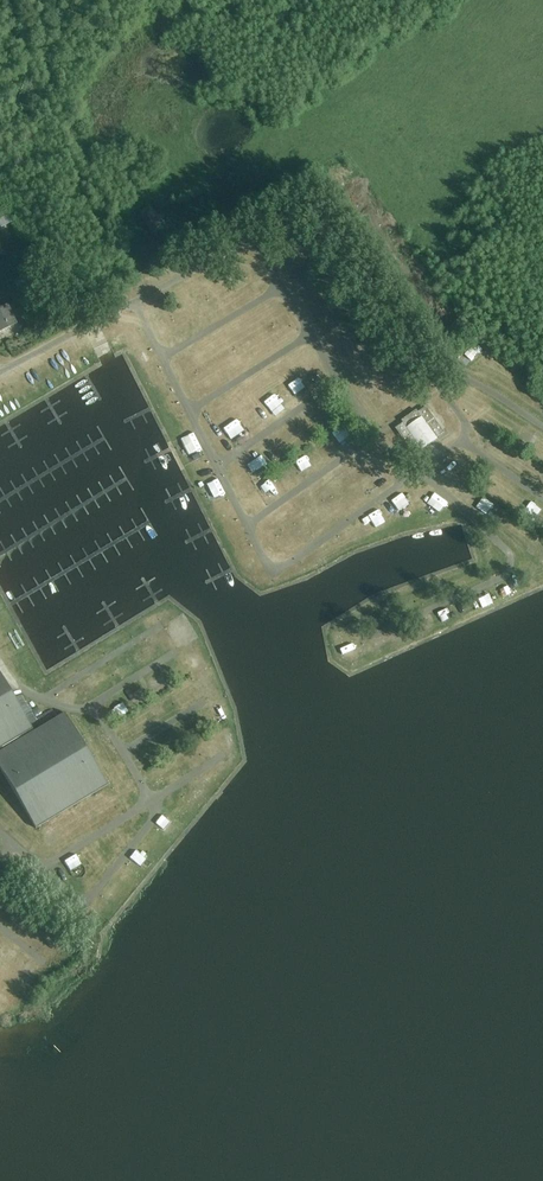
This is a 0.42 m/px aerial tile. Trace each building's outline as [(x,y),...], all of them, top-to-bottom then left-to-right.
[(144,213),(147,222),(161,217),(157,208),(144,213)] [(13,223),(10,213),(0,216),(0,221),(2,227),(13,223)] [(7,306),(0,309),(0,330),(17,322),(11,309),(15,307),(13,303),(7,306)] [(305,316),(314,313),(312,307),(303,310),(305,316)] [(328,334),(342,328),(338,319),(324,325),(328,334)] [(268,340),(254,350),(260,359),(274,349),(268,340)] [(261,359),(266,369),(284,359),(279,349),(261,359)] [(156,387),(161,385),(165,394),(172,391),(163,372),(151,378),(156,387)] [(174,419),(183,414),(177,402),(168,407),(174,419)] [(403,423),(396,429),(414,454),(421,449),(420,448),(435,437),(436,438),(444,433),(426,407),(418,413),(417,410),(402,421),(403,423)] [(527,455),(524,460),(538,467),(540,462),(527,455)] [(304,471),(311,467),(306,457),(298,461),(304,471)] [(195,468),(200,478),(215,471),(210,461),(195,468)] [(451,467),(446,477),(457,483),(462,473),(451,467)] [(355,483),(359,495),(373,490),(369,479),(355,483)] [(209,485),(214,499),(226,495),(221,481),(209,485)] [(461,490),(468,498),(477,490),(469,482),(461,490)] [(511,502),(520,488),(514,484),(505,498),(511,502)] [(436,503),(444,496),(438,490),(430,498),(436,503)] [(482,513),(496,500),(488,492),(475,506),(482,513)] [(395,515),(406,509),(397,493),(386,500),(395,515)] [(231,503),(219,509),(225,522),(237,517),(231,503)] [(363,516),(372,530),(380,526),(374,517),(377,514),(373,509),(363,516)] [(233,550),(239,560),(249,554),(242,544),(233,550)] [(532,581),(542,573),(530,559),(520,567),(532,581)] [(426,580),(430,588),(441,582),(437,574),(426,580)] [(478,591),(482,602),(493,599),(489,587),(478,591)] [(411,611),(420,607),(415,596),(406,600),(411,611)] [(460,613),(471,609),(467,597),(456,601),(460,613)] [(361,629),(371,622),(362,608),(352,615),(361,629)] [(384,622),(395,621),(395,609),(384,610),(384,622)] [(425,623),(437,623),(436,609),(425,609),(425,623)] [(447,621),(454,620),(453,612),(446,613),(447,621)] [(183,624),(190,637),(195,634),(188,621),(183,624)] [(171,626),(177,646),(189,642),(184,623),(171,626)] [(390,630),(397,645),(407,640),(400,625),(390,630)] [(382,639),(383,639),(380,633),(368,639),(373,650),(380,647),(381,650),(386,647),(382,639)] [(363,660),(352,642),(343,647),(354,665),(363,660)] [(193,672),(204,665),(194,647),(183,654),(193,672)] [(151,648),(137,651),(140,665),(155,662),(151,648)] [(35,828),(107,785),(64,714),(33,732),(0,677),(0,771),(35,828)] [(122,702),(114,708),(120,717),(129,711),(122,702)] [(204,731),(211,726),(201,713),(195,718),(204,731)] [(189,783),(184,792),(199,802),(205,793),(189,783)] [(163,818),(157,823),(166,832),(171,826),(163,818)] [(99,898),(95,907),(105,912),(110,903),(99,898)] [(32,926),(40,935),(50,927),(42,917),(32,926)] [(59,950),(65,943),(57,936),(51,943),(59,950)] [(8,969),(15,975),(25,964),(18,958),(8,969)]
